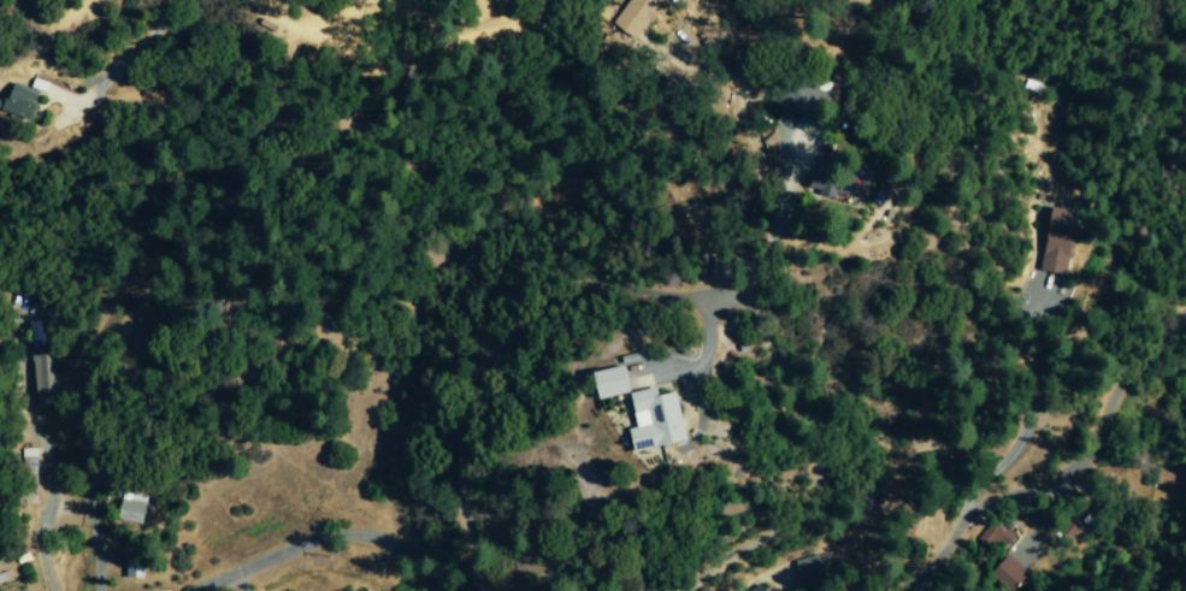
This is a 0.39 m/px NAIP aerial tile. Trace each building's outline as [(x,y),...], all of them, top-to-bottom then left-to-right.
[(663,0),(626,0),(609,23),(632,41),(663,0)] [(766,101),(807,122),(821,95),(780,74),(766,101)] [(27,121),(36,93),(7,83),(0,105),(0,112),(27,121)] [(849,178),(808,171),(805,189),(816,191),(815,198),(845,203),(849,178)] [(1065,276),(1074,213),(1047,209),(1037,272),(1065,276)] [(33,397),(62,396),(61,355),(32,356),(33,397)] [(587,399),(619,396),(617,368),(584,371),(587,399)] [(678,442),(668,392),(651,396),(649,388),(621,394),(628,428),(619,430),(624,453),(678,442)] [(25,483),(42,482),(40,448),(22,450),(25,483)] [(114,521),(142,524),(145,498),(117,495),(114,521)] [(1083,528),(1073,516),(1057,531),(1067,543),(1083,528)] [(977,539),(989,549),(995,542),(1002,548),(1011,537),(993,521),(977,539)] [(792,562),(799,585),(822,577),(815,555),(792,562)] [(1026,575),(1006,556),(989,574),(1007,590),(1012,590),(1026,575)]
